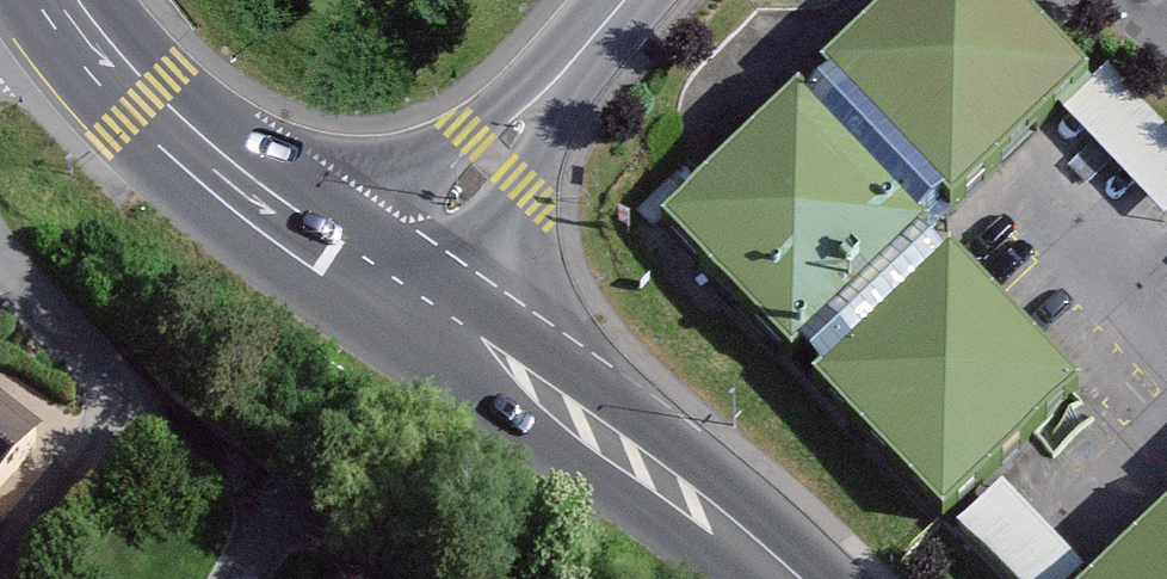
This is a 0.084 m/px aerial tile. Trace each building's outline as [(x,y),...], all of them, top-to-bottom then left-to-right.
[(1007,0),(907,0),(675,216),(946,509),(1079,383),(923,232),(1083,80),(1007,0)] [(1161,224),(1166,218),(1166,140),(1106,74),(1061,115),(1161,224)] [(40,436),(0,402),(0,482),(40,436)] [(953,529),(999,578),(1056,578),(1072,564),(1000,486),(953,529)] [(1108,578),(1166,578),(1166,522),(1108,578)]
